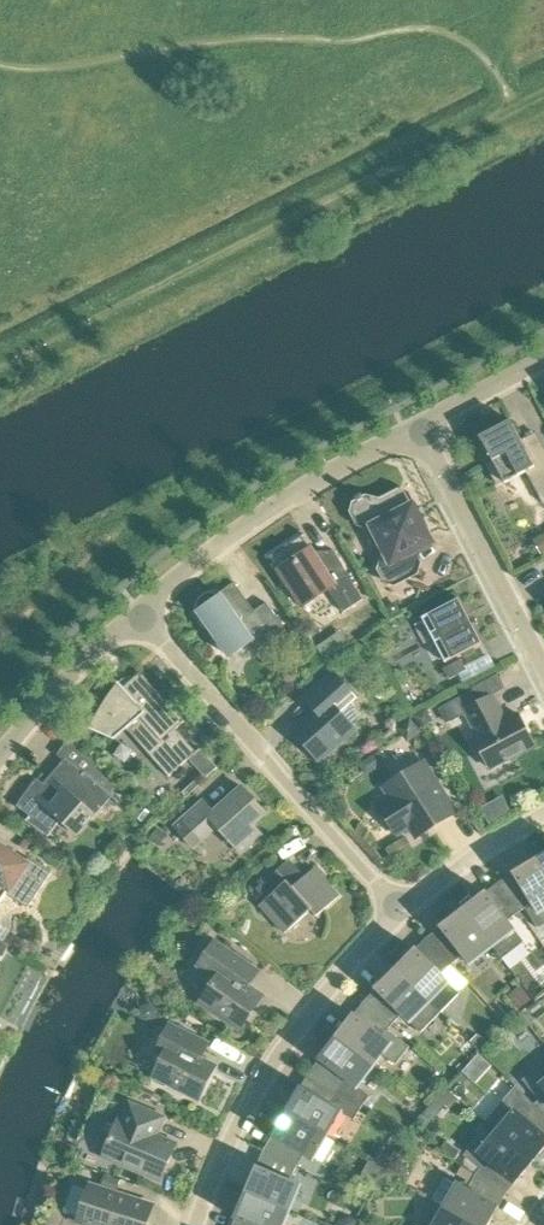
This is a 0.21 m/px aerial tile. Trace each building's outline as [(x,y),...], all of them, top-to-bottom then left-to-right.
[(486,466),(496,485),(503,482),(505,484),(526,473),(542,504),(543,503),(543,449),(542,446),(527,453),(511,422),(480,438),(493,462),(486,466)] [(386,550),(380,571),(385,582),(394,584),(415,573),(418,565),(411,552),(424,546),(426,538),(405,497),(396,494),(380,502),(366,498),(363,499),(361,496),(356,499),(358,502),(355,503),(352,512),(359,524),(376,530),(386,550)] [(314,553),(313,553),(301,536),(269,557),(303,608),(328,591),(343,614),(363,600),(333,551),(318,560),(314,553)] [(543,555),(543,539),(535,544),(542,557),(543,555)] [(198,613),(218,642),(218,646),(220,651),(223,654),(228,655),(229,658),(252,642),(258,651),(286,631),(266,604),(254,612),(234,584),(216,597),(211,595),(206,596),(202,599),(199,603),(198,608),(199,613),(198,613)] [(431,634),(437,645),(442,643),(451,660),(482,644),(458,599),(428,616),(436,631),(431,634)] [(392,606),(387,609),(392,617),(400,612),(398,608),(392,606)] [(324,660),(337,652),(329,640),(316,648),(324,660)] [(293,641),(284,648),(289,656),(299,649),(293,641)] [(467,671),(465,667),(461,660),(443,669),(449,680),(467,671)] [(355,729),(340,713),(356,699),(333,672),(308,695),(320,707),(292,732),(318,762),(355,729)] [(176,729),(184,722),(140,673),(123,688),(120,684),(109,699),(100,714),(91,730),(114,741),(126,730),(168,778),(196,753),(176,729)] [(443,707),(451,723),(466,715),(478,737),(474,739),(490,769),(535,746),(519,715),(506,722),(492,696),(480,702),(474,691),(443,707)] [(425,710),(414,717),(421,728),(428,724),(429,717),(425,710)] [(398,730),(408,743),(421,733),(410,720),(398,730)] [(366,776),(386,764),(379,752),(359,765),(366,776)] [(56,782),(48,791),(37,782),(20,806),(18,804),(16,807),(32,818),(30,821),(50,835),(60,822),(78,838),(96,816),(94,814),(110,795),(84,772),(82,775),(65,760),(62,764),(63,765),(52,778),(56,782)] [(390,798),(378,806),(397,835),(409,828),(416,838),(455,813),(423,762),(384,788),(390,798)] [(261,836),(252,825),(265,814),(242,788),(214,814),(203,802),(174,828),(192,848),(216,827),(241,854),(261,836)] [(6,895),(27,909),(51,874),(28,858),(24,864),(0,848),(0,904),(6,895)] [(538,859),(499,882),(520,912),(525,909),(537,929),(543,925),(543,869),(538,859)] [(256,890),(266,900),(259,906),(285,934),(310,911),(316,917),(339,897),(314,869),(301,880),(286,863),(256,890)] [(464,909),(493,947),(502,958),(524,941),(508,921),(520,912),(499,882),(464,909)] [(464,909),(428,937),(452,964),(463,955),(471,964),(493,947),(464,909)] [(396,969),(430,1003),(440,1013),(460,992),(442,974),(452,964),(428,937),(396,969)] [(200,1002),(239,1030),(262,997),(248,988),(258,973),(214,942),(201,961),(202,966),(211,972),(205,980),(206,986),(210,988),(200,1002)] [(430,1003),(396,969),(364,1001),(391,1025),(402,1014),(410,1023),(420,1033),(440,1013),(430,1003)] [(531,1000),(520,986),(508,996),(519,1009),(531,1000)] [(364,1001),(337,1037),(374,1066),(392,1044),(382,1037),(391,1025),(364,1001)] [(139,1017),(147,1024),(156,1022),(159,1010),(151,1003),(141,1007),(139,1017)] [(160,1064),(153,1077),(168,1084),(166,1088),(182,1096),(184,1092),(198,1099),(215,1067),(197,1058),(196,1054),(202,1042),(169,1026),(157,1051),(154,1058),(155,1062),(160,1064)] [(337,1037),(309,1073),(362,1108),(370,1096),(358,1087),(374,1066),(337,1037)] [(309,1073),(286,1112),(328,1136),(341,1113),(354,1120),(362,1108),(309,1073)] [(485,1123),(496,1132),(533,1163),(543,1149),(543,1115),(534,1105),(515,1086),(485,1123)] [(534,1105),(543,1115),(543,1096),(534,1105)] [(156,1137),(164,1118),(129,1103),(121,1122),(118,1121),(103,1157),(161,1181),(176,1145),(156,1137)] [(286,1112),(264,1151),(296,1167),(303,1155),(314,1160),(328,1136),(286,1112)] [(480,1170),(476,1174),(506,1195),(533,1163),(496,1132),(487,1143),(483,1140),(479,1139),(477,1140),(464,1156),(480,1170)] [(264,1151),(246,1193),(290,1211),(301,1185),(290,1181),(296,1167),(264,1151)] [(443,1208),(473,1224),(488,1224),(506,1195),(476,1174),(467,1189),(444,1176),(430,1200),(443,1208)] [(101,1187),(117,1191),(120,1180),(105,1176),(101,1187)] [(152,1207),(94,1188),(89,1190),(80,1218),(82,1223),(88,1224),(146,1224),(152,1207)] [(232,1224),(284,1224),(290,1211),(246,1193),(232,1224)] [(443,1208),(433,1224),(473,1224),(443,1208)]
